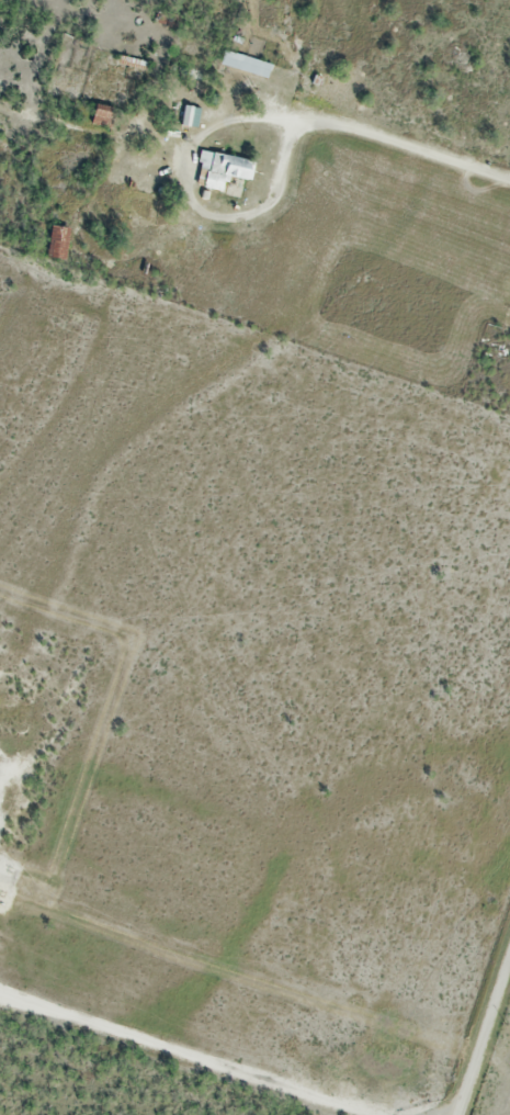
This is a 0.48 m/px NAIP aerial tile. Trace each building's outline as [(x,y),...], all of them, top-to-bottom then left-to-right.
[(271,65),(268,79),(218,65),(223,50),(271,65)] [(196,127),(181,125),(185,102),(201,105),(196,127)] [(97,103),(114,106),(110,127),(92,124),(97,103)] [(223,192),(195,187),(202,151),(254,161),(250,181),(226,177),(223,192)] [(66,259),(47,256),(54,224),(71,226),(66,259)]
